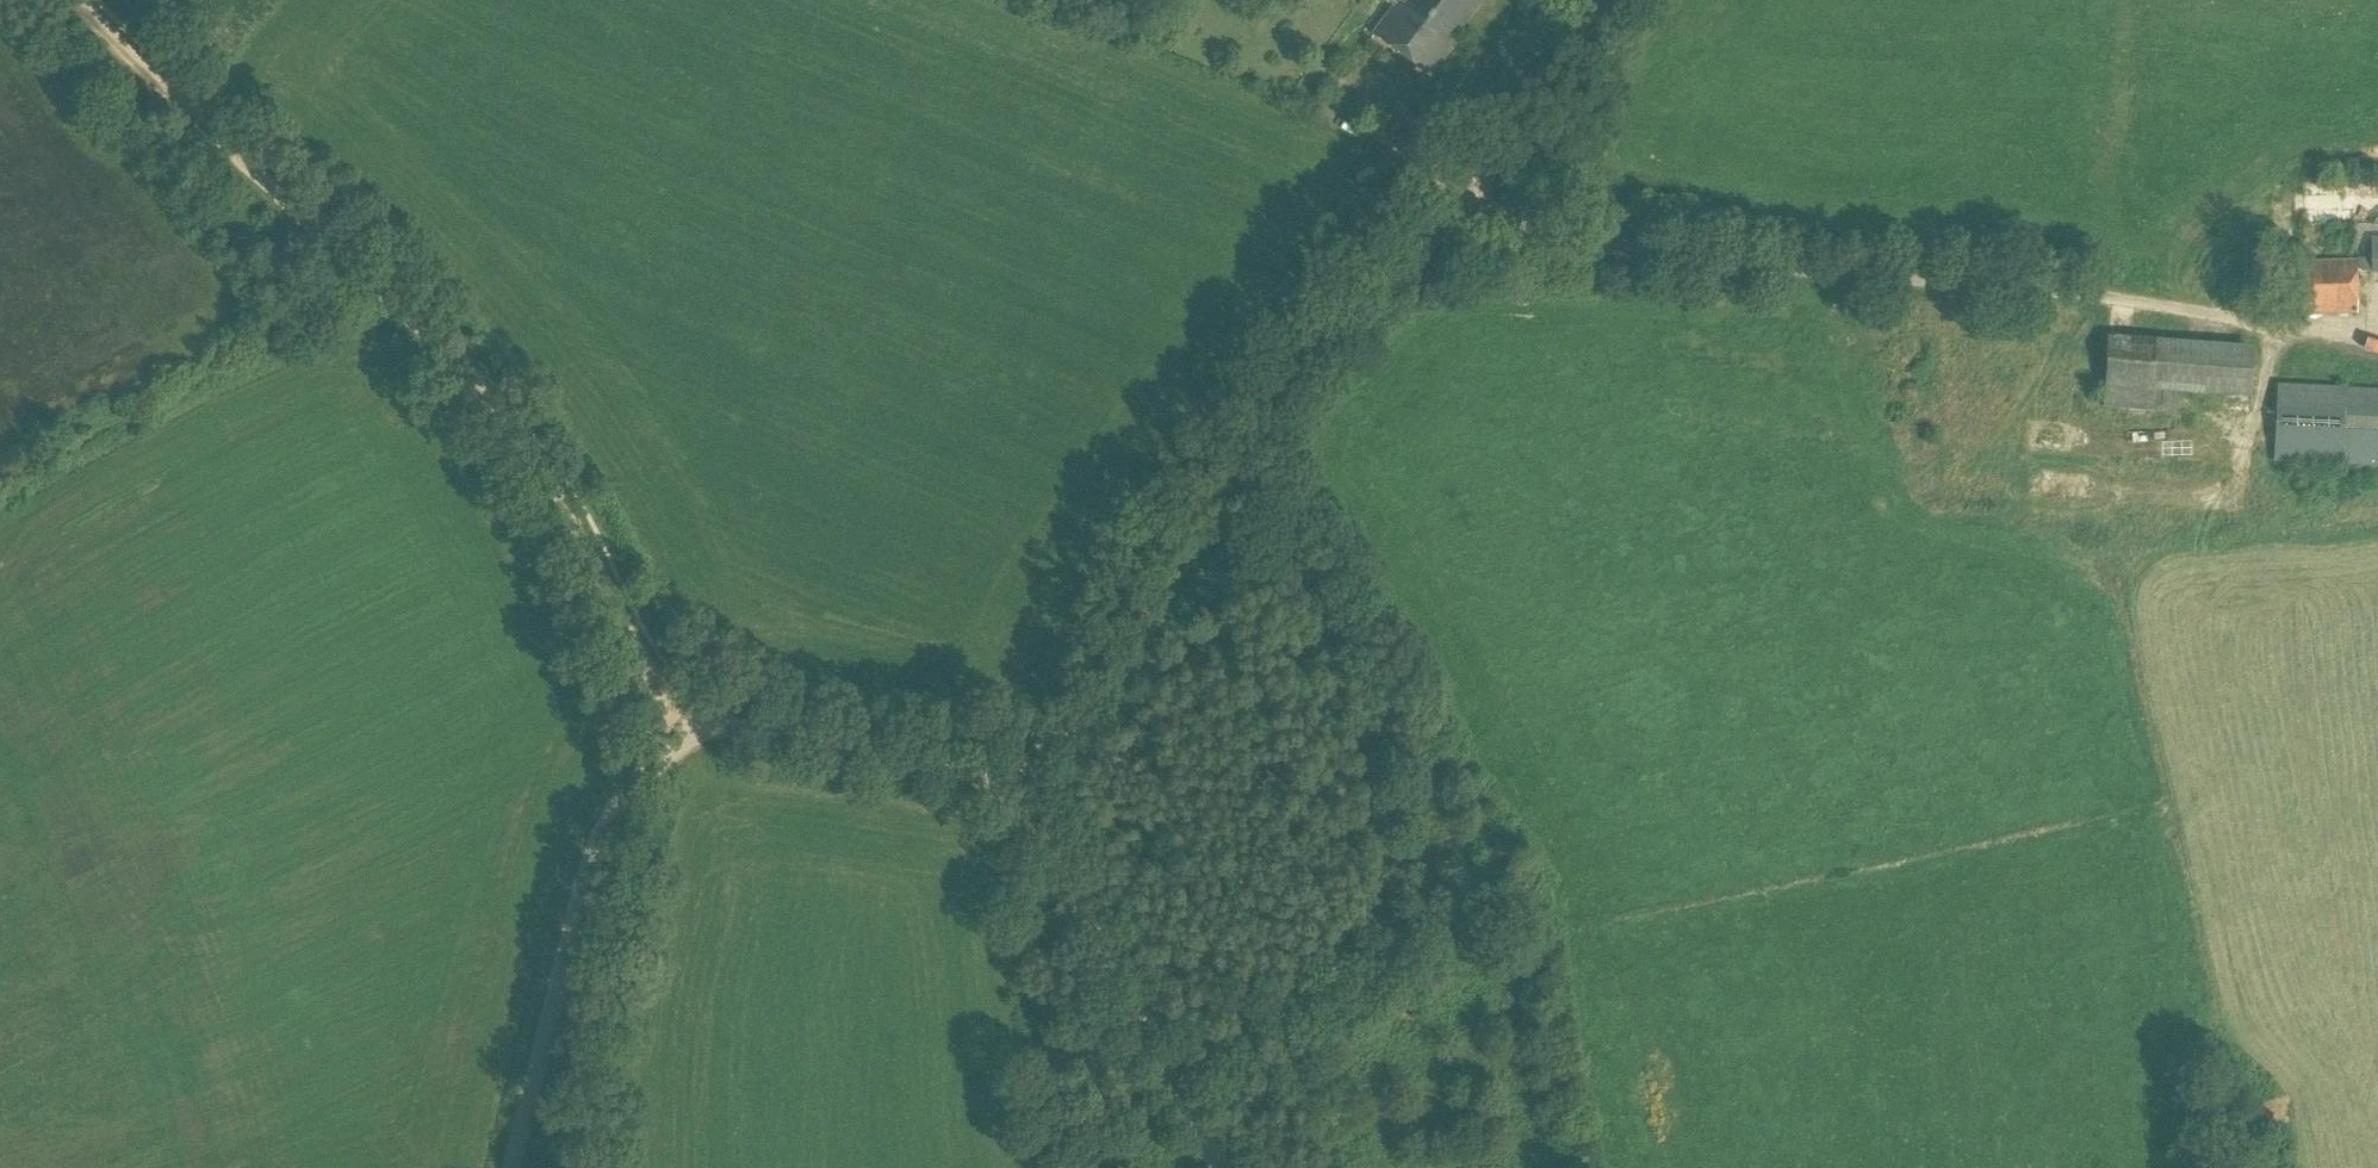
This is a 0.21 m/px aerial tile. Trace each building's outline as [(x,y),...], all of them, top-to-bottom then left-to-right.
[(1394,7),(1373,34),(1430,77),(1452,48),(1448,44),(1482,0),(1385,0),(1394,7)] [(2303,315),(2358,314),(2357,261),(2303,260),(2303,315)] [(2135,405),(2136,378),(2253,383),(2255,336),(2109,329),(2105,404),(2135,405)] [(2277,384),(2273,461),(2377,466),(2377,389),(2277,384)]
